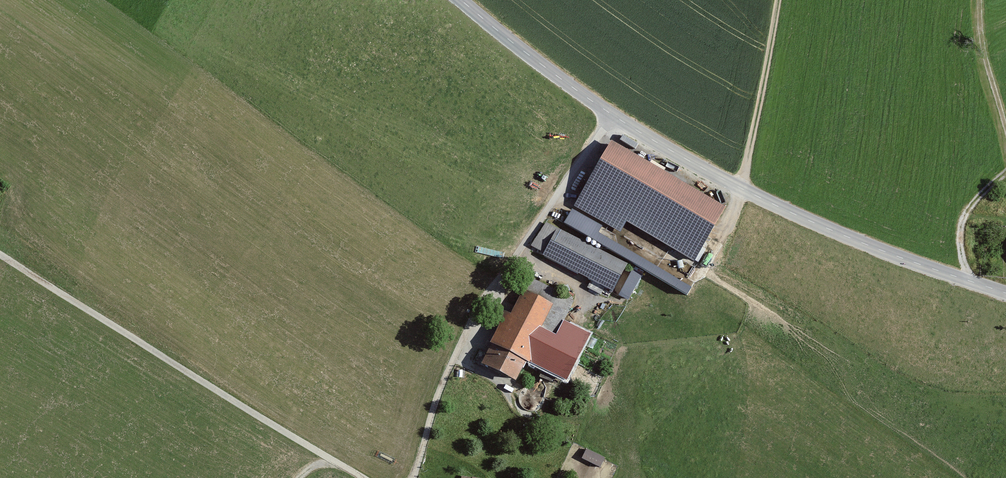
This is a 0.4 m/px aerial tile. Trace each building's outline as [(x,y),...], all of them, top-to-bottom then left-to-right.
[(729,208),(611,140),(574,206),(691,273),(729,208)] [(572,207),(564,220),(595,237),(602,224),(572,207)] [(628,265),(557,231),(544,257),(616,291),(628,265)] [(576,297),(527,275),(485,364),(520,380),(530,360),(572,379),(592,336),(563,323),(576,297)] [(581,456),(601,465),(605,454),(586,446),(581,456)]
